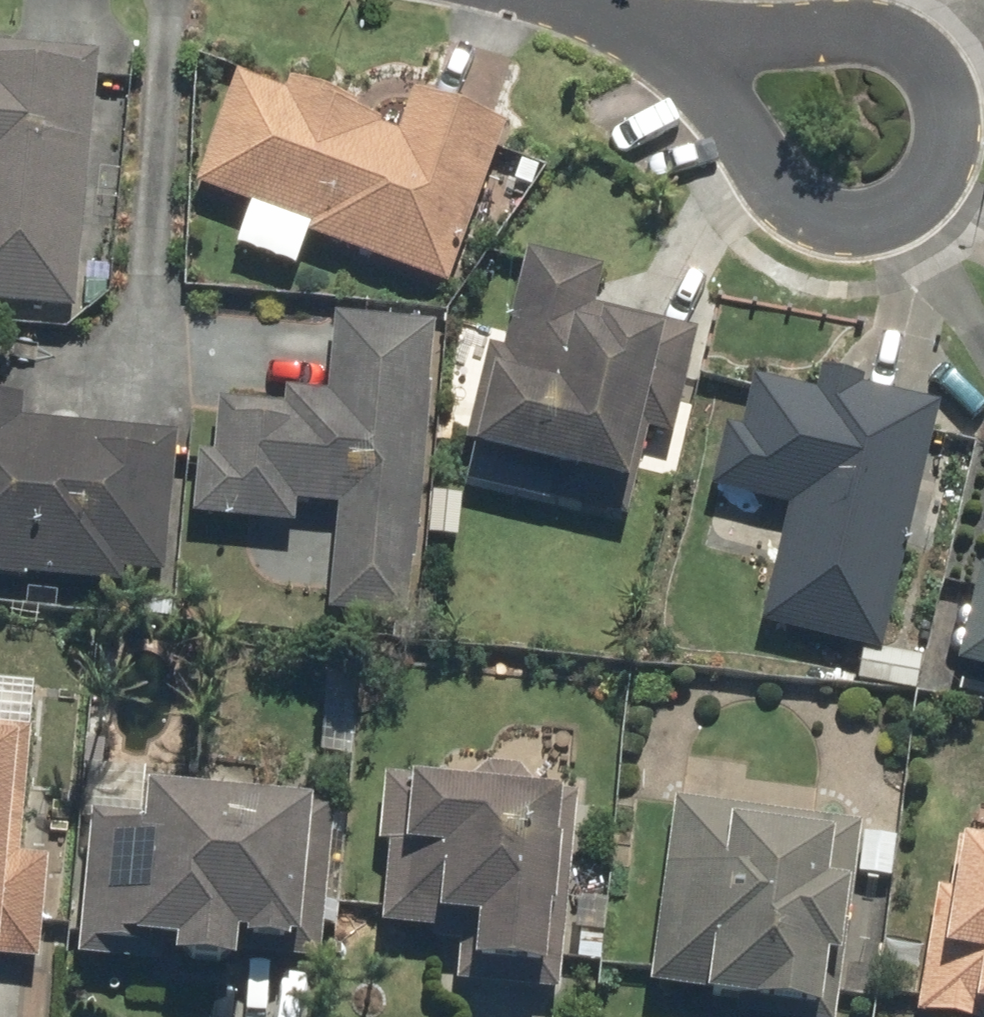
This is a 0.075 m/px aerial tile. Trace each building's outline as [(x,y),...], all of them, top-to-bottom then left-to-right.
[(93,58),(0,49),(0,311),(69,318),(93,58)] [(301,242),(440,293),(499,134),(404,99),(393,129),(233,70),(187,194),(243,214),(229,252),(289,274),(301,242)] [(598,275),(519,257),(497,355),(480,351),(455,461),(547,482),(542,505),(648,529),(692,337),(590,314),(598,275)] [(401,626),(429,328),(328,319),(321,398),(275,394),(273,410),(213,405),(208,460),(191,458),(185,524),(289,533),(291,511),(328,514),(318,619),(401,626)] [(753,634),(873,659),(926,409),(857,394),(859,384),(813,374),(807,400),(743,387),(733,434),(718,430),(704,496),(779,512),(753,634)] [(155,595),(169,439),(17,426),(19,402),(0,401),(0,581),(155,595)] [(948,671),(983,679),(983,574),(972,571),(948,671)] [(35,971),(45,862),(12,859),(23,733),(0,731),(0,967),(35,971)] [(466,789),(376,780),(369,855),(380,856),(371,941),(453,949),(448,989),(549,999),(571,800),(525,796),(513,776),(479,773),(466,789)] [(80,818),(67,966),(221,980),(224,956),(313,964),(327,808),(134,791),(131,822),(80,818)] [(664,804),(637,994),(688,1001),(687,1011),(728,1016),(832,1016),(858,831),(664,804)] [(941,844),(912,1016),(983,1016),(983,851),(941,844)]
